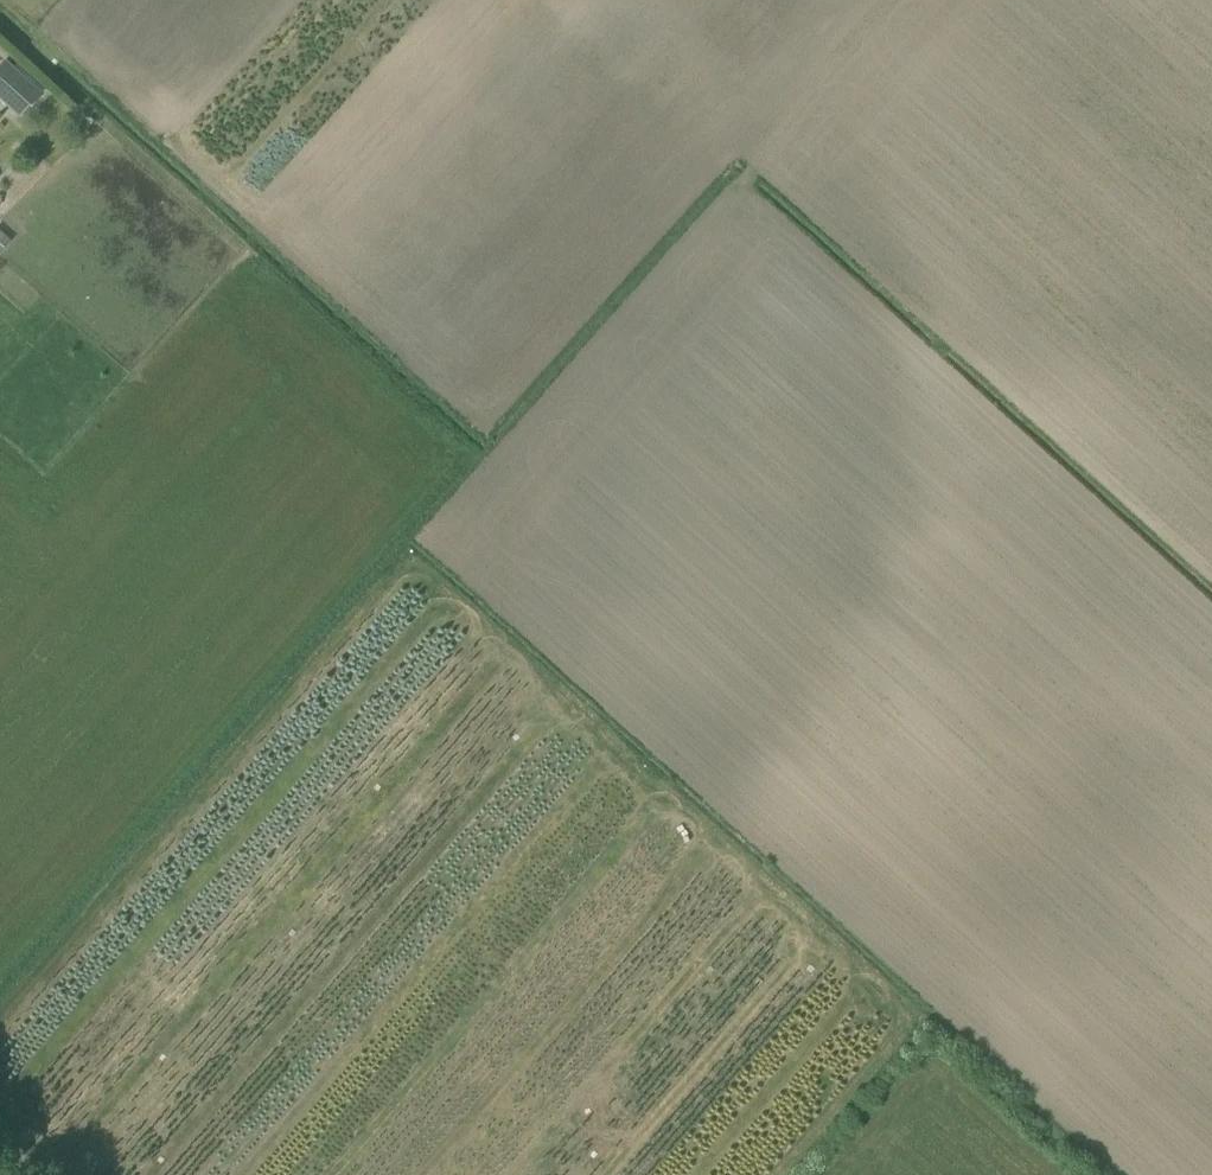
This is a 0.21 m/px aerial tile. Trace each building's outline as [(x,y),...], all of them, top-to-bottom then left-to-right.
[(43,92),(7,60),(0,68),(0,100),(21,118),(43,92)] [(13,240),(0,229),(0,255),(13,240)]
